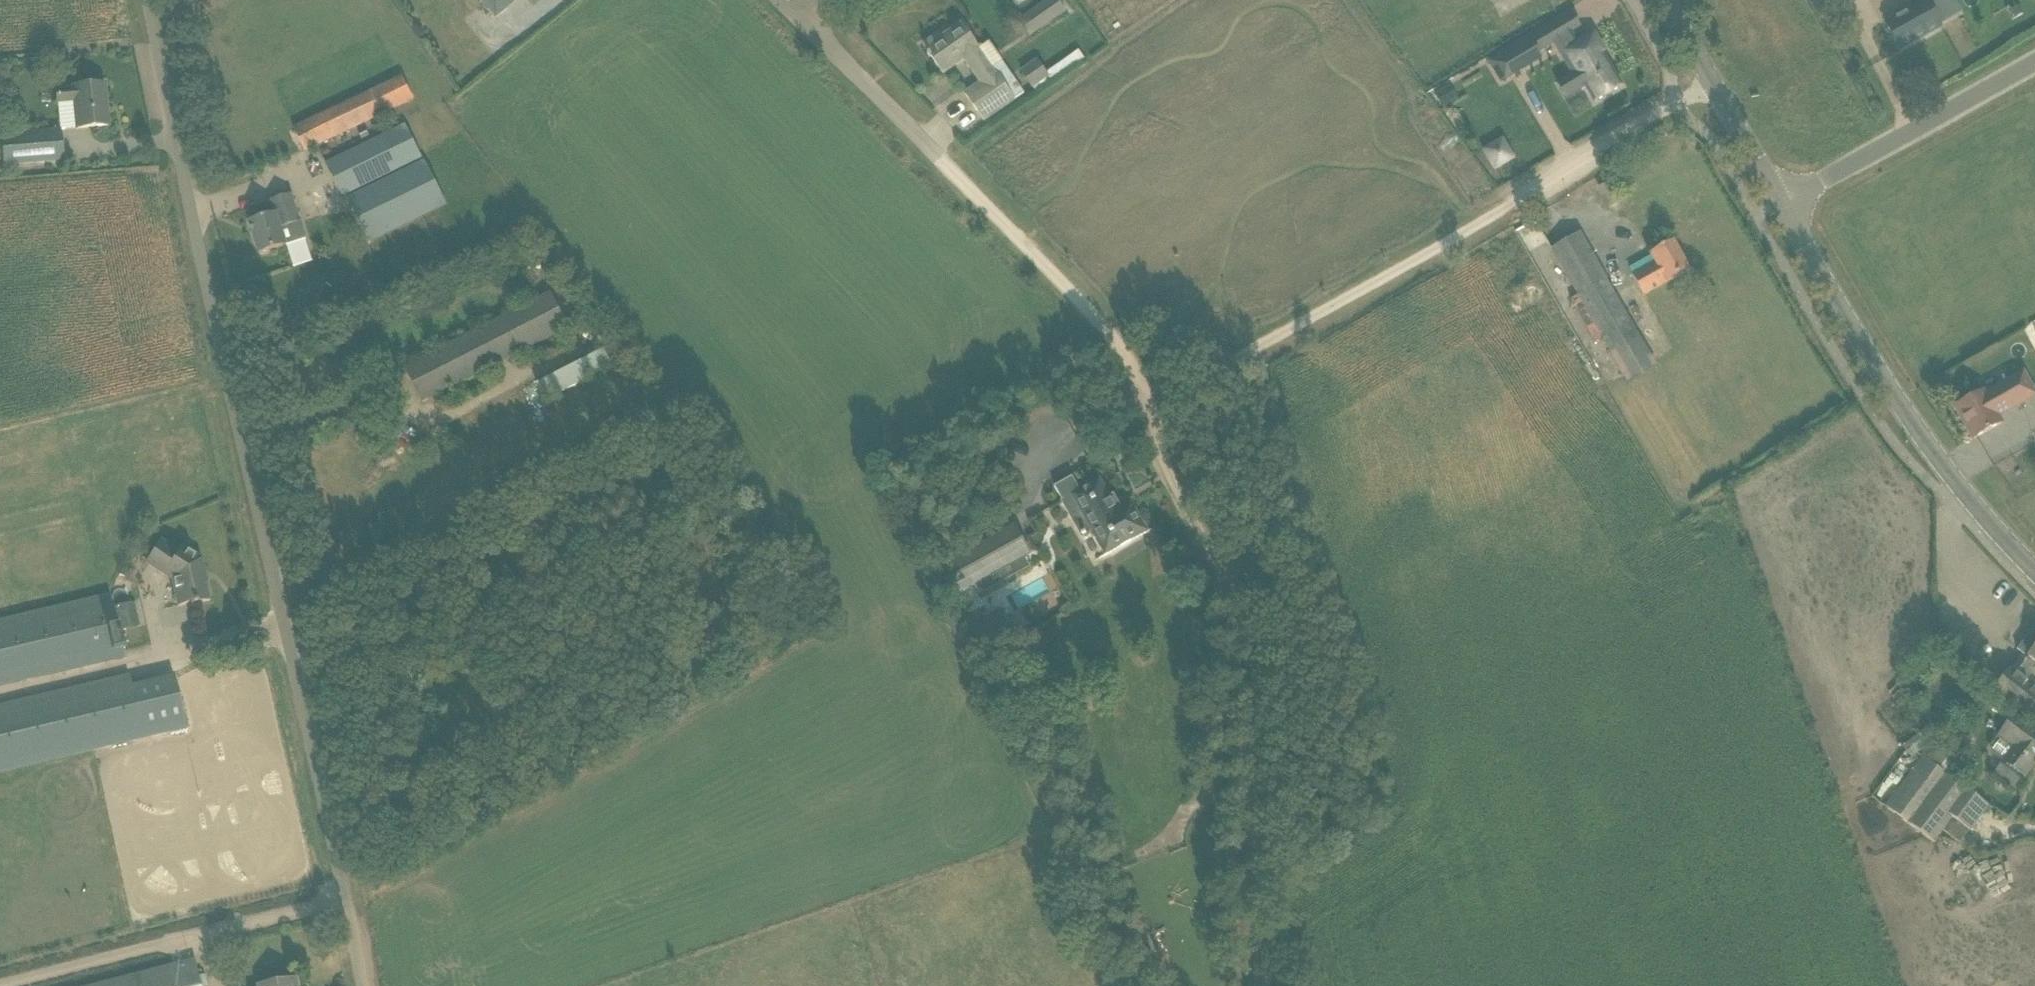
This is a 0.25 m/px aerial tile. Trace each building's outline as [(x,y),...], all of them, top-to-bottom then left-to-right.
[(495,18),(517,0),(480,0),(495,18)] [(1031,13),(1041,28),(1065,12),(1057,0),(1050,0),(1031,13)] [(1886,25),(1901,51),(1930,34),(1928,31),(1939,25),(1959,13),(1952,0),(1907,0),(1912,9),(1904,15),(1886,25)] [(1554,23),(1489,62),(1501,82),(1542,58),(1539,52),(1553,43),(1572,75),(1581,90),(1585,87),(1594,103),(1622,86),(1602,54),(1605,52),(1593,33),(1577,43),(1571,32),(1562,37),(1554,23)] [(938,36),(923,46),(943,75),(964,62),(980,86),(965,96),(984,123),(1000,112),(1014,102),(1025,95),(1015,82),(1005,89),(992,70),(1003,63),(989,44),(979,51),(973,41),(961,25),(940,39),(938,36)] [(1021,71),(1034,89),(1050,78),(1037,60),(1021,71)] [(295,128),(306,152),(413,100),(402,77),(295,128)] [(84,87),(54,89),(55,104),(58,104),(73,103),(75,129),(88,128),(107,126),(104,85),(84,87)] [(1445,89),(1433,95),(1441,108),(1452,102),(1445,89)] [(327,164),(344,198),(422,159),(405,125),(327,164)] [(60,160),(58,131),(0,135),(0,147),(1,164),(60,160)] [(1484,149),(1497,172),(1521,158),(1508,135),(1484,149)] [(372,242),(446,206),(424,161),(350,197),(372,242)] [(259,254),(305,239),(291,194),(270,201),(274,215),(249,223),(259,254)] [(1580,234),(1552,249),(1578,295),(1606,280),(1580,234)] [(1632,276),(1643,295),(1672,280),(1689,270),(1673,242),(1651,254),(1656,263),(1632,276)] [(566,329),(549,296),(405,368),(423,402),(566,329)] [(538,379),(546,399),(616,369),(608,350),(538,379)] [(1984,390),(1955,406),(1974,440),(2004,423),(2001,417),(2034,398),(2034,391),(2024,372),(1986,394),(1984,390)] [(1072,477),(1054,487),(1062,500),(1070,516),(1080,510),(1093,533),(1105,555),(1146,532),(1131,505),(1122,509),(1114,494),(1109,497),(1099,480),(1080,491),(1072,477)] [(947,572),(938,577),(949,598),(1030,553),(1015,527),(944,567),(947,572)] [(160,542),(146,564),(165,576),(164,577),(172,583),(178,606),(192,603),(192,605),(208,601),(201,574),(203,574),(200,560),(181,548),(178,553),(160,542)] [(1744,558),(1731,565),(1736,576),(1750,568),(1744,558)] [(110,595),(0,620),(0,686),(125,658),(110,595)] [(131,604),(114,608),(120,631),(137,627),(131,604)] [(2028,658),(2015,673),(2010,669),(1993,690),(2029,718),(2034,710),(2034,627),(2017,649),(2028,658)] [(1926,664),(1918,671),(1924,678),(1932,670),(1926,664)] [(0,705),(0,772),(186,728),(174,677),(131,687),(129,675),(0,705)] [(1995,773),(2015,787),(2023,776),(2024,777),(2034,763),(2034,727),(2015,713),(1998,737),(2012,747),(2002,760),(2004,761),(1995,773)] [(1950,736),(1948,749),(1970,752),(1972,738),(1958,736),(1958,737),(1950,736)] [(1935,843),(1944,831),(1960,843),(1989,807),(1946,774),(1922,757),(1886,807),(1908,823),(1935,843)] [(176,965),(90,985),(202,985),(195,960),(176,965)]
